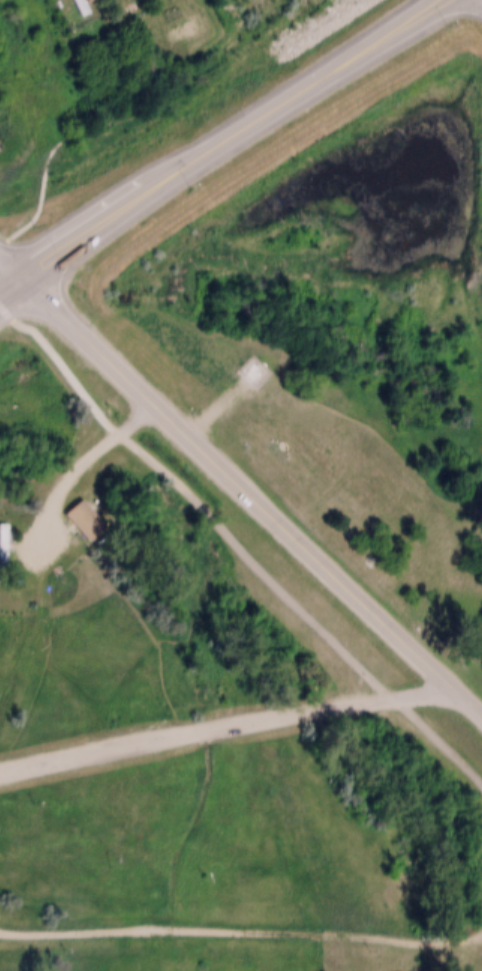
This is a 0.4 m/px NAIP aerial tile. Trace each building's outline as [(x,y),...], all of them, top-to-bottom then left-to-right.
[(85,0),(74,0),(81,17),(90,13),(85,0)] [(164,360),(158,356),(150,366),(155,371),(164,360)] [(73,490),(96,516),(80,531),(57,504),(73,490)]
